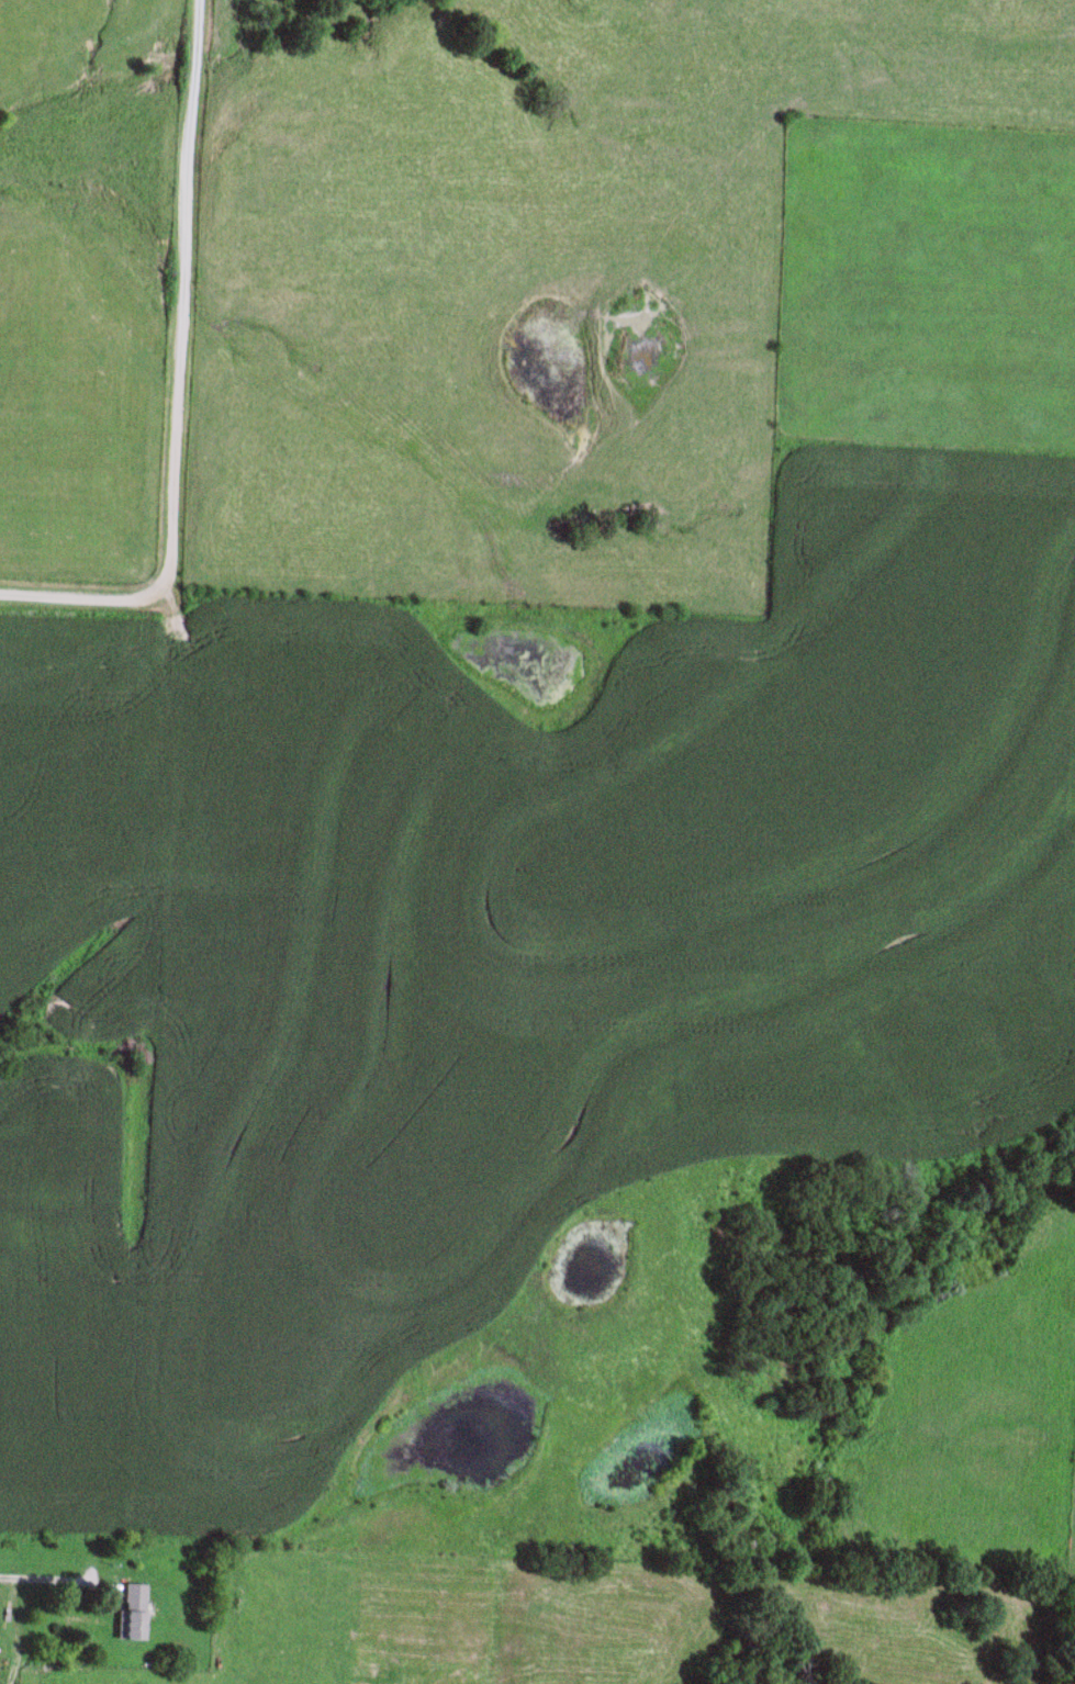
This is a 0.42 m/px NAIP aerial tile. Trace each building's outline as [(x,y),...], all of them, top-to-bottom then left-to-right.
[(122,1642),(142,1643),(144,1585),(123,1584),(122,1642)]
